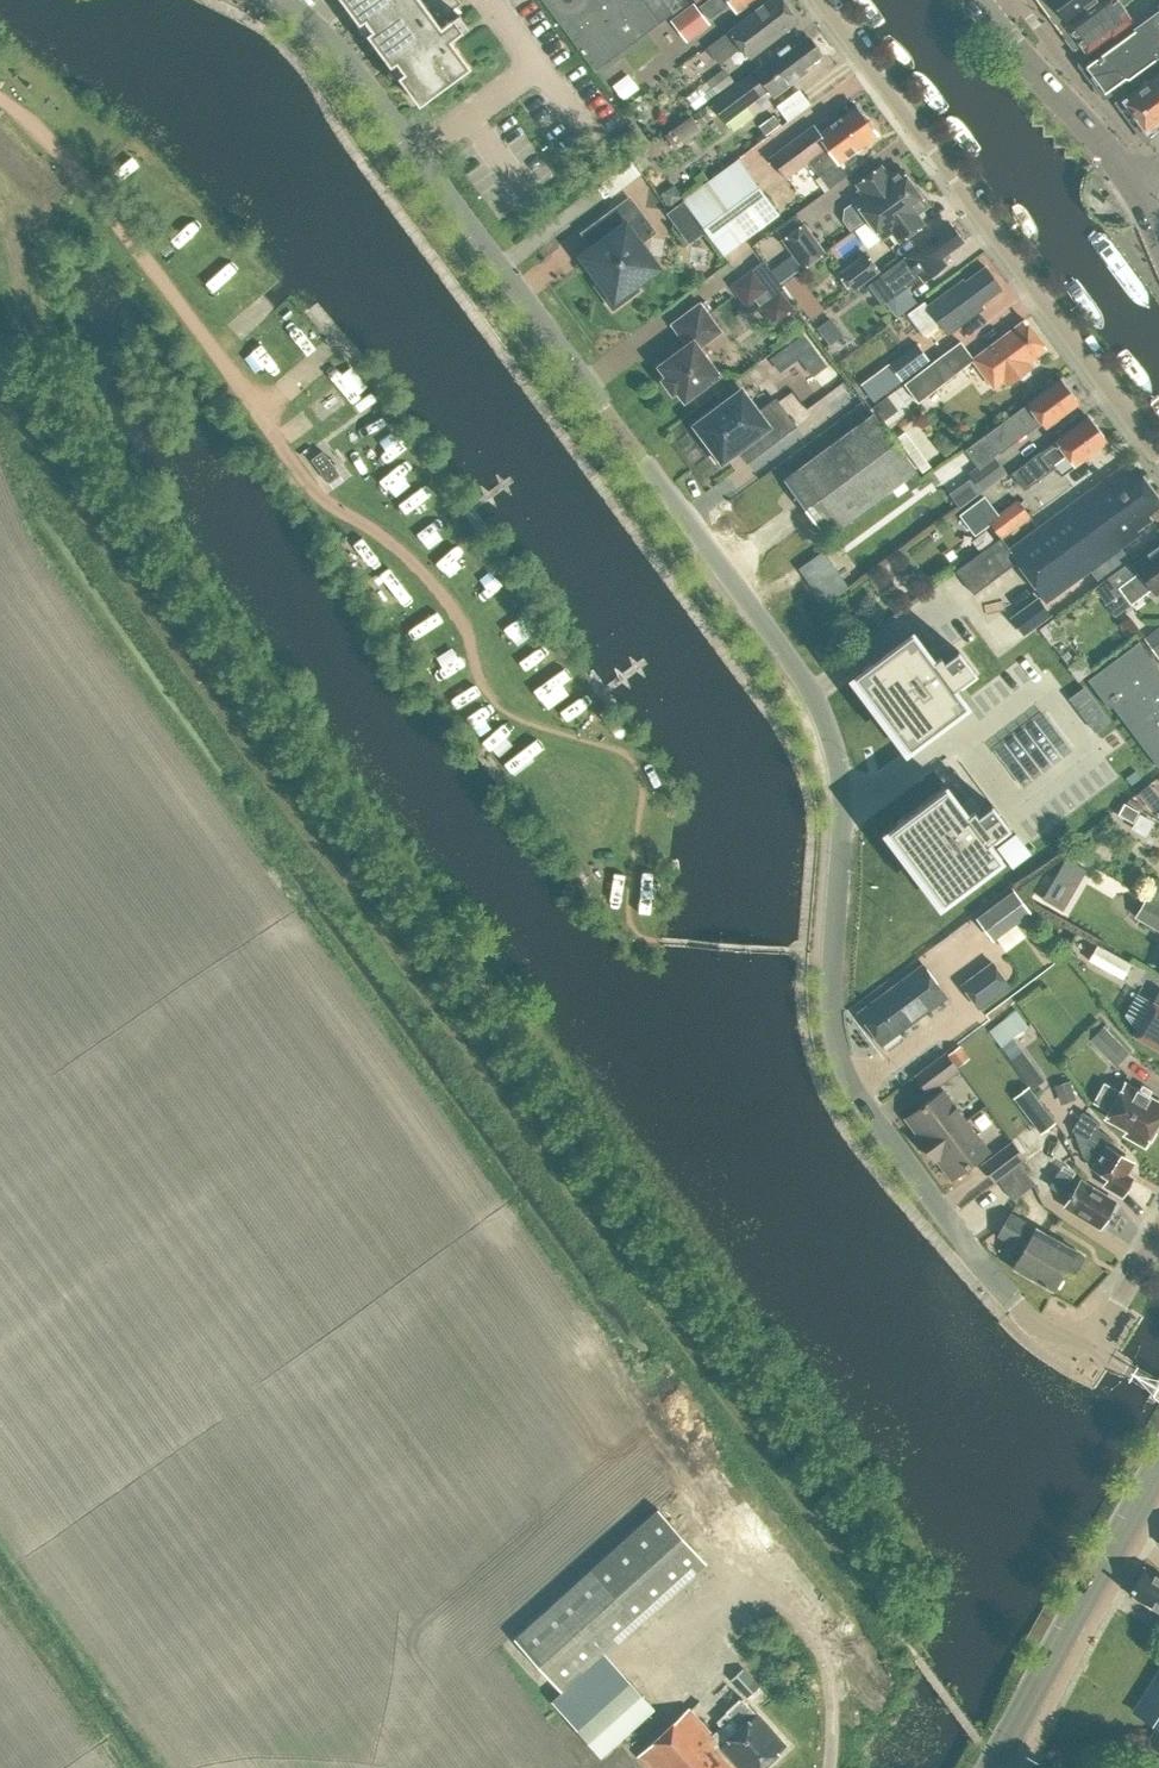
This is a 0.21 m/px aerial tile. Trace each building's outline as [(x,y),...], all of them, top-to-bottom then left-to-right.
[(460,0),(343,0),(347,7),(360,24),(366,19),(373,29),(367,34),(391,66),(397,62),(405,72),(399,76),(420,105),(471,67),(451,40),(469,26),(459,13),(458,15),(454,9),(457,6),(462,3),(460,0)] [(595,70),(669,16),(673,13),(674,14),(675,13),(665,0),(643,0),(544,0),(595,70)] [(675,13),(689,2),(687,0),(665,0),(675,13)] [(700,5),(710,18),(731,3),(738,12),(754,0),(706,0),(700,5)] [(720,62),(742,46),(750,57),(799,20),(784,0),(769,0),(708,46),(720,62)] [(1061,29),(1099,0),(1039,0),(1061,29)] [(1061,29),(1059,30),(1079,58),(1132,19),(1121,5),(1129,0),(1099,0),(1061,29)] [(687,41),(710,24),(693,2),(670,19),(687,41)] [(1129,78),(1158,56),(1158,8),(1133,27),(1135,29),(1085,65),(1105,92),(1126,77),(1129,78)] [(792,47),(789,43),(712,102),(726,121),(768,89),(774,96),(808,70),(805,67),(821,54),(819,52),(820,47),(814,40),(809,38),(807,36),(792,47)] [(606,86),(626,72),(617,60),(597,74),(606,86)] [(717,93),(734,81),(724,68),(708,80),(717,93)] [(1158,120),(1158,71),(1126,95),(1149,127),(1158,120)] [(695,110),(717,93),(708,81),(686,98),(695,110)] [(786,120),(812,102),(800,86),(775,103),(786,120)] [(752,125),(776,112),(767,95),(743,108),(752,125)] [(876,125),(872,120),(868,119),(857,104),(820,132),(814,124),(771,156),(787,177),(809,161),(819,175),(877,132),(876,125)] [(703,107),(694,114),(702,124),(711,117),(703,107)] [(675,149),(702,130),(691,115),(665,135),(675,149)] [(766,135),(781,124),(774,115),(759,126),(766,135)] [(780,214),(739,158),(683,199),(684,201),(706,231),(724,255),(780,214)] [(612,193),(642,173),(633,160),(603,180),(612,193)] [(868,219),(914,185),(911,180),(913,178),(905,168),(903,169),(900,165),(888,173),(881,163),(856,182),(863,192),(853,199),(868,219)] [(669,206),(682,197),(674,185),(661,195),(669,206)] [(924,222),(917,212),(928,204),(925,199),(927,197),(919,187),(917,189),(914,185),(868,219),(882,238),(892,231),(899,240),(924,222)] [(654,231),(629,198),(603,217),(615,233),(585,255),(603,281),(597,285),(613,307),(637,289),(633,283),(655,266),(638,243),(654,231)] [(706,231),(684,201),(667,213),(689,244),(706,231)] [(826,253),(804,223),(781,240),(797,262),(778,276),(783,283),(802,269),(803,270),(826,253)] [(957,227),(952,227),(950,223),(881,274),(882,274),(896,293),(905,287),(921,275),(924,279),(946,262),(942,257),(963,241),(961,238),(962,233),(957,227)] [(866,252),(837,274),(851,293),(880,271),(866,252)] [(948,334),(984,306),(982,303),(1003,288),(986,265),(966,280),(964,278),(928,304),(925,300),(908,313),(924,335),(940,323),(948,334)] [(767,292),(769,291),(752,268),(730,285),(747,307),(756,300),(767,292)] [(824,309),(798,274),(784,284),(810,319),(824,309)] [(905,287),(896,293),(882,274),(868,285),(882,304),(885,302),(896,317),(916,302),(905,287)] [(794,309),(781,291),(780,289),(771,296),(759,304),(757,306),(774,328),(796,312),(794,309)] [(676,391),(684,401),(720,374),(699,347),(721,331),(700,302),(671,323),(686,343),(657,365),(665,376),(661,379),(672,394),(676,391)] [(843,335),(831,318),(818,328),(830,344),(843,335)] [(1008,384),(1018,376),(1023,378),(1031,373),(1030,366),(1032,365),(1029,361),(1047,348),(1025,319),(974,357),(961,340),(904,382),(918,401),(974,359),(995,387),(1004,379),(1008,384)] [(917,343),(861,383),(874,401),(929,360),(917,343)] [(819,360),(827,355),(821,347),(813,352),(819,360)] [(833,414),(856,400),(837,369),(814,383),(833,414)] [(1059,417),(1078,403),(1060,378),(1000,423),(985,434),(999,453),(1040,422),(1044,428),(1048,425),(1049,425),(1052,425),(1059,420),(1059,417)] [(705,446),(718,463),(737,449),(747,462),(795,425),(775,399),(758,412),(742,391),(696,425),(709,443),(705,446)] [(897,410),(888,397),(874,407),(884,420),(897,410)] [(784,480),(827,537),(916,470),(874,414),(784,480)] [(1011,472),(1023,487),(1065,455),(1073,466),(1077,463),(1078,465),(1091,456),(1089,454),(1108,440),(1090,416),(1056,441),(1056,440),(1043,450),(1042,449),(1011,472)] [(922,472),(931,466),(905,431),(896,437),(922,472)] [(311,458),(329,481),(341,472),(323,449),(311,458)] [(993,454),(968,472),(974,481),(982,492),(1007,474),(993,454)] [(1158,507),(1158,497),(1137,466),(1130,471),(1125,464),(1010,548),(1002,536),(956,569),(974,593),(1018,561),(1047,601),(1140,534),(1137,529),(1151,519),(1148,515),(1158,507)] [(1004,477),(985,492),(1000,511),(1019,495),(1004,477)] [(982,492),(974,481),(970,484),(968,481),(950,494),(960,508),(982,492)] [(1002,536),(1030,515),(1018,500),(998,515),(984,497),(961,514),(976,535),(992,523),(1002,536)] [(1153,549),(1150,545),(1129,561),(1099,583),(1100,583),(1094,588),(1114,615),(1131,603),(1151,587),(1156,594),(1158,591),(1158,544),(1153,549)] [(824,548),(799,566),(825,601),(850,583),(824,548)] [(1023,635),(1051,614),(1037,595),(1009,616),(1023,635)] [(1158,655),(1158,624),(1145,634),(1158,655)] [(912,632),(855,675),(910,748),(974,700),(949,667),(963,656),(946,633),(925,649),(912,632)] [(1139,639),(1088,678),(1109,707),(1112,705),(1158,766),(1158,765),(1158,665),(1139,639)] [(1141,790),(1151,808),(1158,803),(1158,795),(1152,783),(1141,790)] [(893,824),(883,832),(896,849),(901,846),(931,886),(926,889),(940,907),(950,900),(949,898),(1001,859),(989,842),(1009,826),(992,803),(983,810),(978,814),(969,803),(963,808),(959,802),(946,786),(945,786),(894,825),(893,824)] [(1140,814),(1126,807),(1120,817),(1134,825),(1140,814)] [(1134,825),(1133,828),(1140,832),(1149,829),(1154,822),(1140,814),(1134,825)] [(1064,906),(1086,868),(1066,856),(1043,894),(1064,906)] [(1146,897),(1158,904),(1158,878),(1157,877),(1146,897)] [(1013,889),(976,918),(993,941),(1031,913),(1013,889)] [(1158,931),(1158,907),(1145,899),(1135,917),(1158,931)] [(1088,960),(1123,980),(1132,964),(1098,944),(1088,960)] [(992,961),(960,984),(978,1009),(1010,985),(992,961)] [(858,1011),(882,1044),(948,996),(923,963),(858,1011)] [(1154,1001),(1153,1000),(1134,1034),(1158,1048),(1158,992),(1154,1001)] [(1016,1010),(989,1031),(1002,1047),(1028,1026),(1016,1010)] [(1130,1052),(1104,1026),(1090,1040),(1115,1066),(1130,1052)] [(956,1045),(947,1052),(956,1065),(966,1058),(956,1045)] [(927,1095),(959,1071),(945,1052),(913,1076),(927,1095)] [(1060,1105),(1076,1100),(1070,1081),(1054,1086),(1060,1105)] [(1158,1115),(1158,1100),(1126,1082),(1120,1091),(1104,1082),(1094,1101),(1111,1110),(1108,1116),(1129,1128),(1127,1133),(1144,1142),(1145,1140),(1151,1139),(1155,1131),(1154,1125),(1158,1115)] [(1055,1121),(1028,1085),(1014,1096),(1034,1121),(1041,1131),(1052,1123),(1055,1121)] [(919,1138),(928,1149),(966,1119),(943,1090),(907,1117),(922,1136),(919,1138)] [(1112,1137),(1096,1127),(1100,1121),(1083,1111),(1073,1129),(1088,1138),(1086,1142),(1091,1145),(1085,1154),(1094,1159),(1091,1163),(1109,1174),(1104,1182),(1122,1193),(1131,1177),(1125,1173),(1132,1161),(1107,1146),(1112,1137)] [(988,1149),(966,1119),(928,1149),(935,1159),(937,1157),(952,1177),(988,1149)] [(1024,1156),(1037,1147),(1020,1125),(1008,1134),(1024,1156)] [(1012,1140),(981,1163),(995,1182),(1026,1158),(1012,1140)] [(1020,1164),(999,1180),(1013,1199),(1034,1183),(1020,1164)] [(1063,1171),(1062,1171),(1052,1187),(1073,1200),(1069,1206),(1102,1226),(1116,1202),(1084,1182),(1083,1184),(1073,1178),(1076,1173),(1066,1167),(1063,1171)] [(1078,1249),(1011,1211),(997,1235),(1013,1245),(1010,1250),(1018,1255),(1012,1266),(1054,1290),(1065,1271),(1073,1276),(1085,1255),(1077,1251),(1078,1249)] [(657,1507),(515,1634),(563,1688),(705,1560),(657,1507)] [(1141,1566),(1129,1588),(1131,1589),(1129,1594),(1148,1604),(1147,1607),(1158,1614),(1158,1576),(1141,1566)] [(742,1667),(730,1679),(748,1697),(760,1687),(742,1667)] [(1133,1710),(1157,1726),(1148,1740),(1158,1747),(1158,1669),(1133,1710)] [(601,1756),(654,1708),(629,1679),(575,1727),(601,1756)] [(720,1767),(761,1767),(786,1745),(741,1697),(726,1710),(727,1711),(716,1720),(721,1726),(712,1734),(689,1708),(676,1720),(720,1767)] [(676,1720),(638,1754),(652,1767),(720,1767),(676,1720)]
